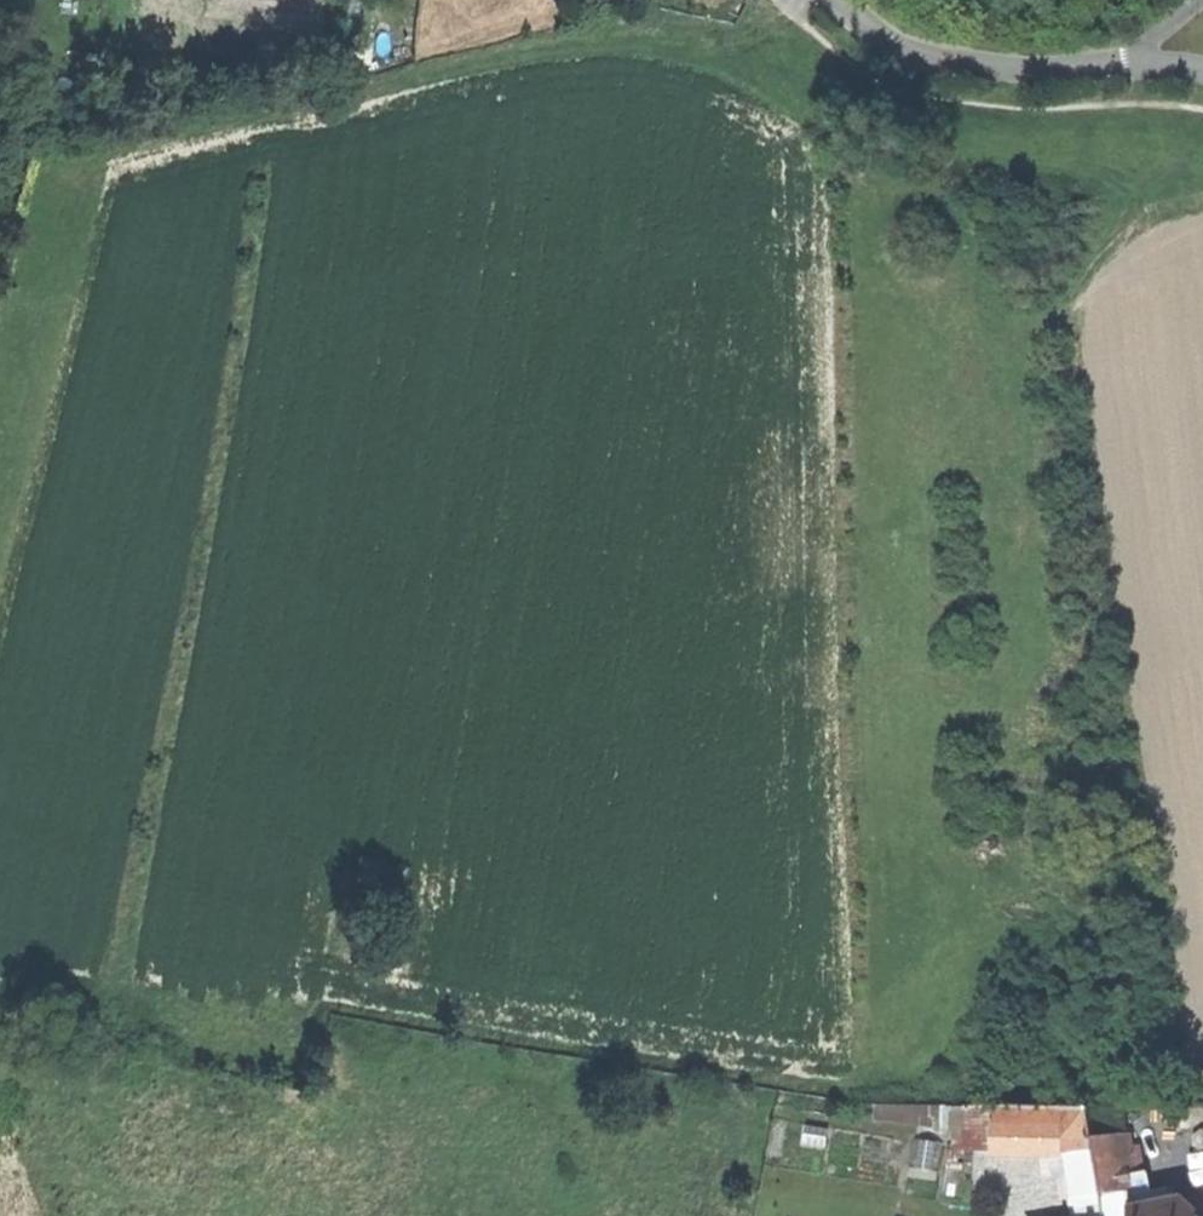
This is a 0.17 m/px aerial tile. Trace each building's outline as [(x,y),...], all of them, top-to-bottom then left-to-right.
[(1092,1140),(1087,1106),(998,1105),(998,1151),(1066,1151),(1064,1144),(1092,1140)] [(1092,1140),(1124,1135),(1119,1106),(1087,1106),(1092,1140)] [(1101,1193),(1126,1189),(1132,1188),(1130,1176),(1124,1135),(1092,1140),(1101,1193)] [(1072,1198),(1101,1193),(1092,1140),(1064,1144),(1066,1151),(1072,1198)] [(1145,1199),(1147,1215),(1153,1215),(1173,1205),(1172,1197),(1152,1200),(1148,1173),(1141,1174),(1145,1199)] [(1128,1202),(1145,1199),(1141,1174),(1130,1176),(1132,1188),(1126,1189),(1128,1202)] [(1101,1193),(1105,1215),(1130,1215),(1128,1202),(1126,1189),(1101,1193)] [(1130,1215),(1147,1215),(1145,1199),(1128,1202),(1130,1215)] [(1182,1200),(1173,1205),(1153,1215),(1199,1215),(1182,1200)]
